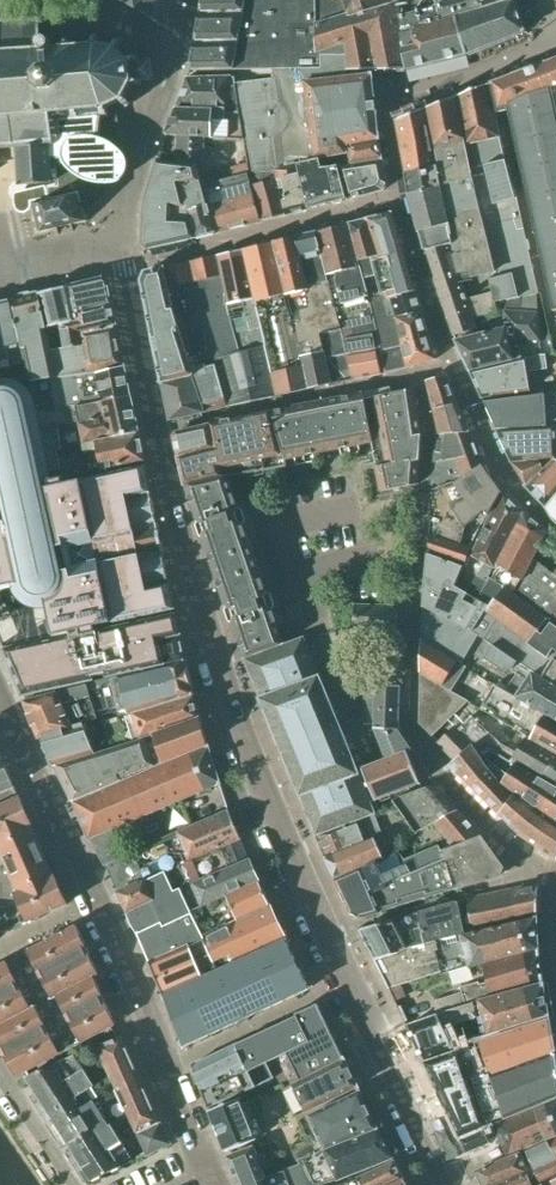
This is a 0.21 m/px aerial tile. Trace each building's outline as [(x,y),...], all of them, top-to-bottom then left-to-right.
[(163,28),(168,12),(169,11),(150,0),(115,0),(163,28)] [(169,11),(171,0),(150,0),(169,11)] [(194,49),(190,71),(234,71),(234,78),(240,78),(240,72),(256,72),(256,70),(278,69),(321,69),(321,55),(317,55),(346,46),(346,55),(347,71),(371,71),(375,71),(406,70),(467,55),(524,32),(513,0),(410,0),(400,2),(352,15),(350,0),(202,0),(194,49)] [(352,15),(400,2),(410,0),(350,0),(352,15)] [(15,148),(19,185),(45,183),(46,186),(34,189),(37,202),(46,200),(45,195),(50,194),(51,199),(58,197),(57,193),(62,192),(63,196),(74,193),(73,189),(83,187),(85,195),(81,196),(83,206),(87,206),(87,209),(101,201),(100,200),(101,199),(102,200),(113,184),(114,184),(115,183),(116,183),(117,183),(119,182),(120,181),(121,180),(122,179),(123,178),(124,177),(125,176),(126,175),(126,173),(127,172),(127,171),(127,170),(128,169),(128,168),(128,167),(128,166),(128,164),(127,163),(127,161),(127,160),(127,159),(126,158),(125,157),(125,156),(124,155),(123,154),(122,153),(121,135),(120,135),(120,133),(121,133),(116,113),(108,114),(108,108),(120,101),(127,108),(131,104),(125,98),(132,86),(141,87),(142,82),(153,81),(150,61),(139,62),(137,57),(129,61),(119,50),(123,42),(119,40),(114,48),(100,45),(100,36),(94,36),(95,45),(71,48),(71,39),(65,40),(66,48),(52,50),(52,41),(48,38),(43,39),(41,23),(45,18),(42,15),(37,21),(6,22),(6,17),(2,18),(2,23),(0,23),(0,149),(15,148)] [(371,76),(371,71),(347,71),(346,55),(321,55),(321,69),(271,70),(272,79),(257,80),(235,82),(252,173),(274,170),(276,176),(277,180),(300,174),(298,166),(320,160),(335,158),(350,156),(348,148),(379,142),(379,140),(372,76),(371,76)] [(491,86),(497,115),(508,112),(553,312),(555,311),(555,61),(491,86)] [(234,78),(187,80),(175,110),(166,136),(177,137),(239,141),(235,82),(234,78)] [(502,316),(539,306),(538,296),(515,199),(505,161),(495,109),(490,86),(456,98),(473,181),(496,275),(488,276),(494,303),(495,304),(506,301),(506,311),(502,312),(502,316)] [(457,275),(478,332),(479,332),(475,318),(497,312),(495,304),(494,303),(488,276),(496,275),(473,181),(456,98),(427,109),(426,109),(437,168),(441,188),(449,220),(457,218),(463,254),(454,256),(453,256),(457,275)] [(421,172),(437,168),(426,109),(396,121),(405,172),(405,174),(421,172)] [(239,141),(177,137),(177,165),(196,167),(197,167),(204,168),(204,166),(210,167),(211,146),(239,147),(239,145),(239,141)] [(352,167),(382,161),(379,142),(348,148),(350,156),(352,167)] [(388,185),(382,161),(352,167),(350,156),(335,158),(348,201),(384,191),(388,185)] [(309,211),(348,201),(335,158),(320,160),(298,166),(300,174),(309,210),(309,211)] [(196,167),(177,165),(158,162),(145,205),(143,246),(148,250),(196,239),(189,216),(182,186),(201,182),(196,167)] [(452,245),(449,220),(441,188),(437,168),(421,172),(405,174),(408,194),(424,251),(453,337),(455,336),(458,341),(479,336),(478,332),(457,275),(453,256),(454,256),(452,245)] [(287,216),(277,180),(276,176),(254,182),(251,173),(249,174),(261,223),(287,216)] [(249,174),(201,183),(201,184),(210,211),(216,234),(261,223),(249,174)] [(287,216),(309,210),(300,174),(277,180),(287,216)] [(196,239),(216,234),(210,211),(201,184),(201,183),(201,182),(182,186),(189,216),(196,239)] [(37,202),(28,204),(29,210),(32,210),(33,217),(31,217),(32,223),(35,222),(36,229),(34,230),(35,236),(53,231),(55,237),(74,233),(72,226),(89,222),(87,214),(85,214),(83,206),(81,196),(85,195),(83,187),(73,189),(74,193),(63,196),(62,192),(57,193),(58,197),(51,199),(50,194),(45,195),(46,200),(37,202)] [(390,299),(415,292),(392,215),(368,221),(378,257),(373,258),(383,295),(387,295),(387,299),(390,300),(390,299)] [(382,295),(383,295),(373,258),(378,257),(368,221),(350,225),(353,237),(359,263),(369,297),(380,348),(385,374),(405,369),(403,357),(400,347),(394,320),(394,316),(387,317),(382,295)] [(376,349),(380,348),(369,297),(359,263),(353,237),(350,225),(317,233),(322,256),(329,284),(331,284),(337,283),(340,295),(334,296),(333,297),(341,330),(320,335),(324,352),(326,362),(331,385),(354,380),(349,357),(377,353),(376,349)] [(334,296),(331,284),(329,284),(322,256),(317,233),(316,234),(275,244),(288,299),(301,357),(303,366),(308,390),(331,385),(326,362),(324,352),(320,335),(341,330),(333,297),(334,296)] [(277,397),(308,390),(303,366),(301,357),(288,299),(275,244),(244,251),(250,274),(257,304),(265,345),(265,346),(272,376),(277,397)] [(240,353),(265,345),(257,304),(250,274),(244,251),(243,251),(218,257),(221,268),(221,275),(228,306),(244,303),(250,330),(234,334),(240,353)] [(227,306),(228,306),(221,275),(221,268),(218,257),(190,263),(193,279),(203,319),(204,319),(205,323),(209,342),(214,361),(221,384),(228,407),(228,408),(277,397),(272,376),(265,346),(265,345),(240,353),(234,334),(227,306)] [(204,413),(228,407),(221,384),(214,361),(209,342),(205,323),(204,319),(203,319),(193,279),(190,263),(164,270),(146,274),(145,273),(144,277),(142,282),(142,283),(170,421),(204,413)] [(77,312),(113,304),(109,284),(110,284),(103,279),(103,280),(71,287),(77,312)] [(79,322),(77,312),(71,287),(39,295),(47,330),(78,322),(79,322)] [(394,320),(422,314),(415,292),(390,299),(390,300),(394,316),(394,320)] [(48,333),(47,330),(39,295),(13,301),(24,350),(26,364),(30,383),(37,382),(54,380),(54,383),(59,382),(52,350),(48,333)] [(24,350),(13,301),(0,304),(0,369),(11,367),(8,353),(24,350)] [(503,328),(502,316),(502,312),(506,311),(506,301),(495,304),(497,312),(475,318),(479,332),(480,334),(503,328)] [(80,332),(117,325),(113,304),(77,312),(79,322),(78,322),(80,332)] [(525,360),(525,361),(542,358),(538,341),(541,341),(539,312),(539,306),(502,316),(503,328),(480,334),(479,332),(478,332),(479,336),(458,341),(456,341),(461,351),(460,351),(470,372),(493,366),(525,360)] [(400,347),(429,339),(422,314),(394,320),(400,347)] [(125,367),(117,325),(80,332),(78,322),(47,330),(48,333),(59,332),(61,349),(52,350),(59,382),(125,367)] [(403,357),(405,369),(436,360),(429,339),(400,347),(403,357)] [(349,357),(354,380),(376,376),(381,375),(377,353),(349,357)] [(530,388),(525,361),(525,360),(493,366),(470,372),(482,398),(505,395),(530,394),(530,388)] [(76,406),(130,396),(125,367),(59,382),(54,383),(58,407),(75,404),(76,406)] [(15,585),(15,589),(16,591),(18,595),(21,599),(23,601),(25,603),(27,604),(30,606),(33,607),(36,608),(39,608),(42,608),(44,608),(47,608),(53,637),(55,636),(55,639),(5,651),(24,697),(95,681),(94,678),(107,675),(107,679),(186,661),(180,636),(176,617),(98,634),(97,627),(175,610),(170,586),(169,587),(163,555),(157,524),(156,523),(150,493),(146,468),(145,468),(144,468),(80,482),(80,480),(63,484),(62,479),(53,481),(37,415),(34,404),(32,399),(32,397),(30,395),(30,394),(29,393),(29,392),(28,391),(27,390),(26,388),(24,387),(22,385),(20,384),(18,383),(17,382),(15,382),(13,381),(11,381),(9,381),(7,381),(6,381),(4,381),(1,381),(0,375),(0,589),(15,585)] [(448,377),(428,381),(435,410),(458,404),(448,377)] [(284,455),(285,460),(371,443),(372,448),(383,446),(387,466),(376,468),(381,492),(418,485),(422,436),(415,390),(392,395),(391,389),(271,412),(283,455),(284,455)] [(482,398),(484,403),(496,430),(555,426),(555,393),(530,396),(530,394),(505,395),(482,398)] [(83,442),(138,432),(130,396),(76,406),(75,404),(58,407),(58,411),(37,415),(53,481),(62,479),(56,451),(62,450),(57,426),(79,422),(83,442)] [(458,404),(435,410),(440,436),(469,433),(465,423),(465,421),(458,404)] [(216,449),(178,459),(185,486),(186,486),(208,481),(208,482),(228,478),(247,474),(247,475),(287,467),(285,460),(284,455),(283,455),(271,412),(210,426),(216,449)] [(174,438),(178,459),(216,449),(210,426),(177,434),(174,438)] [(555,426),(496,430),(511,464),(553,460),(555,461),(555,431),(555,426)] [(138,432),(83,442),(84,446),(96,444),(101,470),(144,462),(140,440),(138,432)] [(472,473),(482,466),(469,433),(440,436),(438,435),(433,463),(430,492),(472,473)] [(511,464),(527,488),(553,460),(511,464)] [(555,498),(555,461),(553,460),(527,488),(547,509),(555,498)] [(472,473),(430,492),(431,522),(464,534),(465,527),(484,512),(488,516),(502,493),(482,466),(472,473)] [(215,573),(256,559),(244,524),(239,522),(232,525),(229,516),(236,513),(238,509),(228,478),(208,482),(208,481),(186,486),(186,487),(185,487),(198,523),(202,525),(205,534),(203,539),(215,573)] [(503,494),(471,557),(484,564),(477,577),(487,583),(489,584),(495,572),(524,515),(505,496),(503,494)] [(547,509),(555,518),(555,498),(547,509)] [(519,592),(528,572),(547,533),(524,515),(495,572),(519,592)] [(461,544),(464,534),(431,522),(429,534),(429,541),(466,555),(469,547),(461,544)] [(425,582),(423,602),(473,632),(488,605),(479,600),(478,599),(456,587),(455,587),(463,566),(466,555),(429,541),(428,555),(425,582)] [(543,566),(544,567),(555,577),(555,549),(543,566)] [(238,641),(279,627),(273,610),(268,607),(261,610),(258,601),(265,599),(267,594),(256,559),(215,573),(227,608),(231,610),(234,619),(232,624),(238,641)] [(544,567),(543,566),(540,564),(532,576),(528,572),(519,592),(555,623),(555,577),(544,567)] [(473,632),(478,637),(485,641),(492,645),(519,661),(518,663),(533,672),(534,670),(555,683),(555,623),(519,592),(495,572),(489,584),(487,583),(478,599),(479,600),(488,605),(473,632)] [(423,607),(422,643),(462,664),(478,637),(473,632),(423,602),(423,607)] [(397,631),(398,607),(355,606),(354,630),(397,631)] [(279,627),(238,641),(244,659),(285,644),(279,627)] [(245,661),(261,700),(260,700),(276,740),(275,740),(283,758),(299,797),(300,797),(316,836),(338,827),(373,811),(370,803),(375,801),(362,769),(358,771),(304,639),(284,646),(245,661)] [(473,660),(480,664),(483,659),(504,673),(513,671),(518,674),(507,691),(516,697),(515,698),(555,721),(555,683),(534,670),(533,672),(518,663),(519,661),(492,645),(485,641),(473,660)] [(461,665),(462,664),(422,643),(420,674),(421,675),(442,687),(451,692),(466,668),(461,665)] [(94,684),(89,685),(99,713),(126,706),(128,716),(194,696),(186,661),(116,678),(94,684)] [(469,702),(451,692),(442,687),(421,675),(419,724),(432,737),(469,702)] [(515,698),(516,697),(507,691),(497,684),(482,709),(532,737),(555,751),(555,721),(515,698)] [(89,685),(25,701),(41,741),(44,746),(44,750),(46,754),(49,756),(54,767),(95,755),(82,723),(98,719),(96,713),(99,713),(89,685)] [(386,760),(362,769),(375,801),(391,795),(420,784),(408,754),(413,752),(400,729),(400,687),(375,686),(374,731),(386,760)] [(178,729),(201,720),(194,697),(194,696),(128,716),(102,722),(112,749),(178,729)] [(532,737),(531,739),(526,736),(517,753),(502,744),(472,717),(460,730),(472,742),(488,759),(494,753),(555,786),(555,751),(532,737)] [(186,756),(208,747),(208,746),(201,720),(178,729),(112,749),(96,755),(55,768),(72,803),(74,802),(186,756)] [(456,727),(439,744),(455,760),(472,742),(460,730),(456,727)] [(488,759),(472,742),(455,760),(451,764),(452,765),(451,766),(521,836),(555,860),(555,824),(548,819),(488,759)] [(125,858),(124,856),(121,848),(119,849),(111,831),(220,785),(208,747),(186,756),(74,802),(89,839),(90,839),(105,867),(106,866),(125,858)] [(32,826),(0,753),(0,934),(67,905),(32,826)] [(494,753),(488,759),(548,819),(555,824),(555,786),(494,753)] [(433,825),(460,814),(435,785),(393,802),(416,834),(433,825)] [(338,827),(316,836),(325,857),(389,831),(389,830),(382,833),(379,827),(387,824),(384,818),(398,813),(393,802),(373,811),(338,827)] [(227,847),(240,841),(241,840),(229,812),(177,834),(166,839),(124,856),(125,858),(106,866),(119,893),(141,882),(165,873),(180,866),(189,863),(220,850),(227,847)] [(461,855),(486,845),(481,838),(460,814),(433,825),(449,842),(461,855)] [(399,852),(395,843),(389,831),(325,857),(336,880),(358,871),(376,863),(378,862),(384,859),(399,852)] [(237,892),(259,882),(249,861),(249,860),(248,860),(240,841),(227,847),(220,850),(189,863),(180,866),(165,873),(141,882),(119,893),(118,894),(128,914),(138,934),(237,892)] [(438,845),(404,860),(410,875),(411,876),(447,861),(461,888),(500,877),(503,869),(486,845),(461,855),(449,842),(443,845),(444,848),(441,849),(443,852),(442,852),(439,847),(438,845)] [(358,871),(336,880),(347,902),(371,892),(373,897),(387,891),(385,886),(388,885),(407,876),(398,853),(384,859),(378,862),(376,863),(358,871)] [(358,919),(461,888),(447,861),(411,876),(410,875),(407,876),(388,885),(385,886),(387,891),(373,897),(371,892),(347,902),(346,903),(353,917),(354,916),(358,918),(358,919)] [(165,996),(287,941),(259,882),(237,892),(138,934),(165,996)] [(508,925),(536,920),(537,919),(538,885),(467,899),(473,934),(508,925)] [(432,943),(466,935),(459,904),(457,904),(456,903),(417,914),(393,921),(409,953),(433,946),(432,943)] [(515,955),(538,949),(536,920),(508,925),(473,934),(466,935),(432,943),(433,946),(409,953),(376,963),(389,989),(440,974),(441,976),(469,968),(469,967),(515,955)] [(376,963),(409,953),(393,921),(383,924),(360,931),(376,963)] [(115,1025),(94,978),(99,976),(77,927),(0,967),(0,1048),(16,1077),(115,1025)] [(287,941),(165,996),(184,1048),(310,989),(287,941)] [(515,992),(543,985),(538,949),(515,955),(469,967),(469,968),(470,970),(483,967),(483,970),(487,982),(479,985),(478,982),(459,988),(461,993),(433,1002),(437,1013),(440,1016),(471,1006),(515,992)] [(526,1023),(549,1017),(543,985),(515,992),(471,1006),(474,1017),(481,1016),(486,1034),(474,1037),(475,1043),(526,1023)] [(307,1044),(286,1054),(293,1070),(298,1081),(299,1082),(323,1070),(344,1059),(318,1005),(295,1015),(297,1018),(295,1018),(307,1044)] [(440,1016),(439,1016),(442,1025),(444,1030),(445,1030),(473,1021),(474,1019),(474,1017),(471,1006),(440,1016)] [(437,1017),(406,1026),(415,1044),(424,1064),(455,1053),(444,1030),(442,1025),(437,1017)] [(469,1088),(555,1057),(549,1017),(526,1023),(475,1043),(455,1053),(424,1064),(445,1107),(471,1091),(469,1088)] [(295,1018),(236,1046),(239,1053),(248,1072),(249,1072),(256,1087),(273,1079),(266,1064),(286,1054),(307,1044),(295,1018)] [(113,1084),(137,1073),(121,1037),(96,1048),(113,1084)] [(223,1052),(191,1066),(192,1071),(202,1094),(248,1072),(239,1053),(225,1059),(223,1052)] [(74,1100),(77,1098),(96,1087),(76,1055),(26,1077),(56,1124),(80,1111),(74,1100)] [(555,1057),(469,1088),(471,1091),(445,1107),(459,1137),(536,1107),(555,1100),(555,1059),(555,1057)] [(344,1060),(293,1086),(306,1113),(357,1089),(358,1088),(344,1060)] [(248,1072),(202,1094),(208,1108),(257,1088),(256,1087),(249,1072),(248,1072)] [(159,1123),(137,1073),(113,1084),(136,1134),(159,1123)] [(359,1093),(309,1117),(324,1149),(325,1150),(377,1130),(377,1129),(378,1129),(360,1093),(359,1093)] [(79,1140),(108,1123),(94,1102),(83,1108),(77,1098),(74,1100),(80,1111),(56,1124),(69,1146),(79,1140)] [(240,1099),(209,1112),(225,1152),(256,1140),(240,1099)] [(555,1137),(555,1100),(536,1107),(459,1137),(460,1140),(460,1139),(467,1153),(490,1143),(489,1141),(499,1136),(508,1158),(555,1137)] [(79,1140),(69,1146),(92,1182),(121,1168),(120,1165),(131,1158),(121,1143),(123,1142),(113,1125),(110,1126),(108,1123),(79,1140)] [(159,1123),(136,1134),(139,1134),(149,1155),(169,1144),(160,1125),(159,1123)] [(298,1161),(300,1165),(309,1184),(322,1184),(348,1177),(393,1159),(378,1129),(377,1129),(377,1130),(325,1150),(324,1149),(298,1161)] [(477,1173),(483,1184),(546,1184),(555,1179),(555,1138),(477,1173)] [(228,1158),(239,1184),(309,1184),(300,1165),(265,1178),(254,1148),(228,1158)] [(404,1180),(395,1163),(359,1179),(362,1184),(393,1184),(404,1180)]
